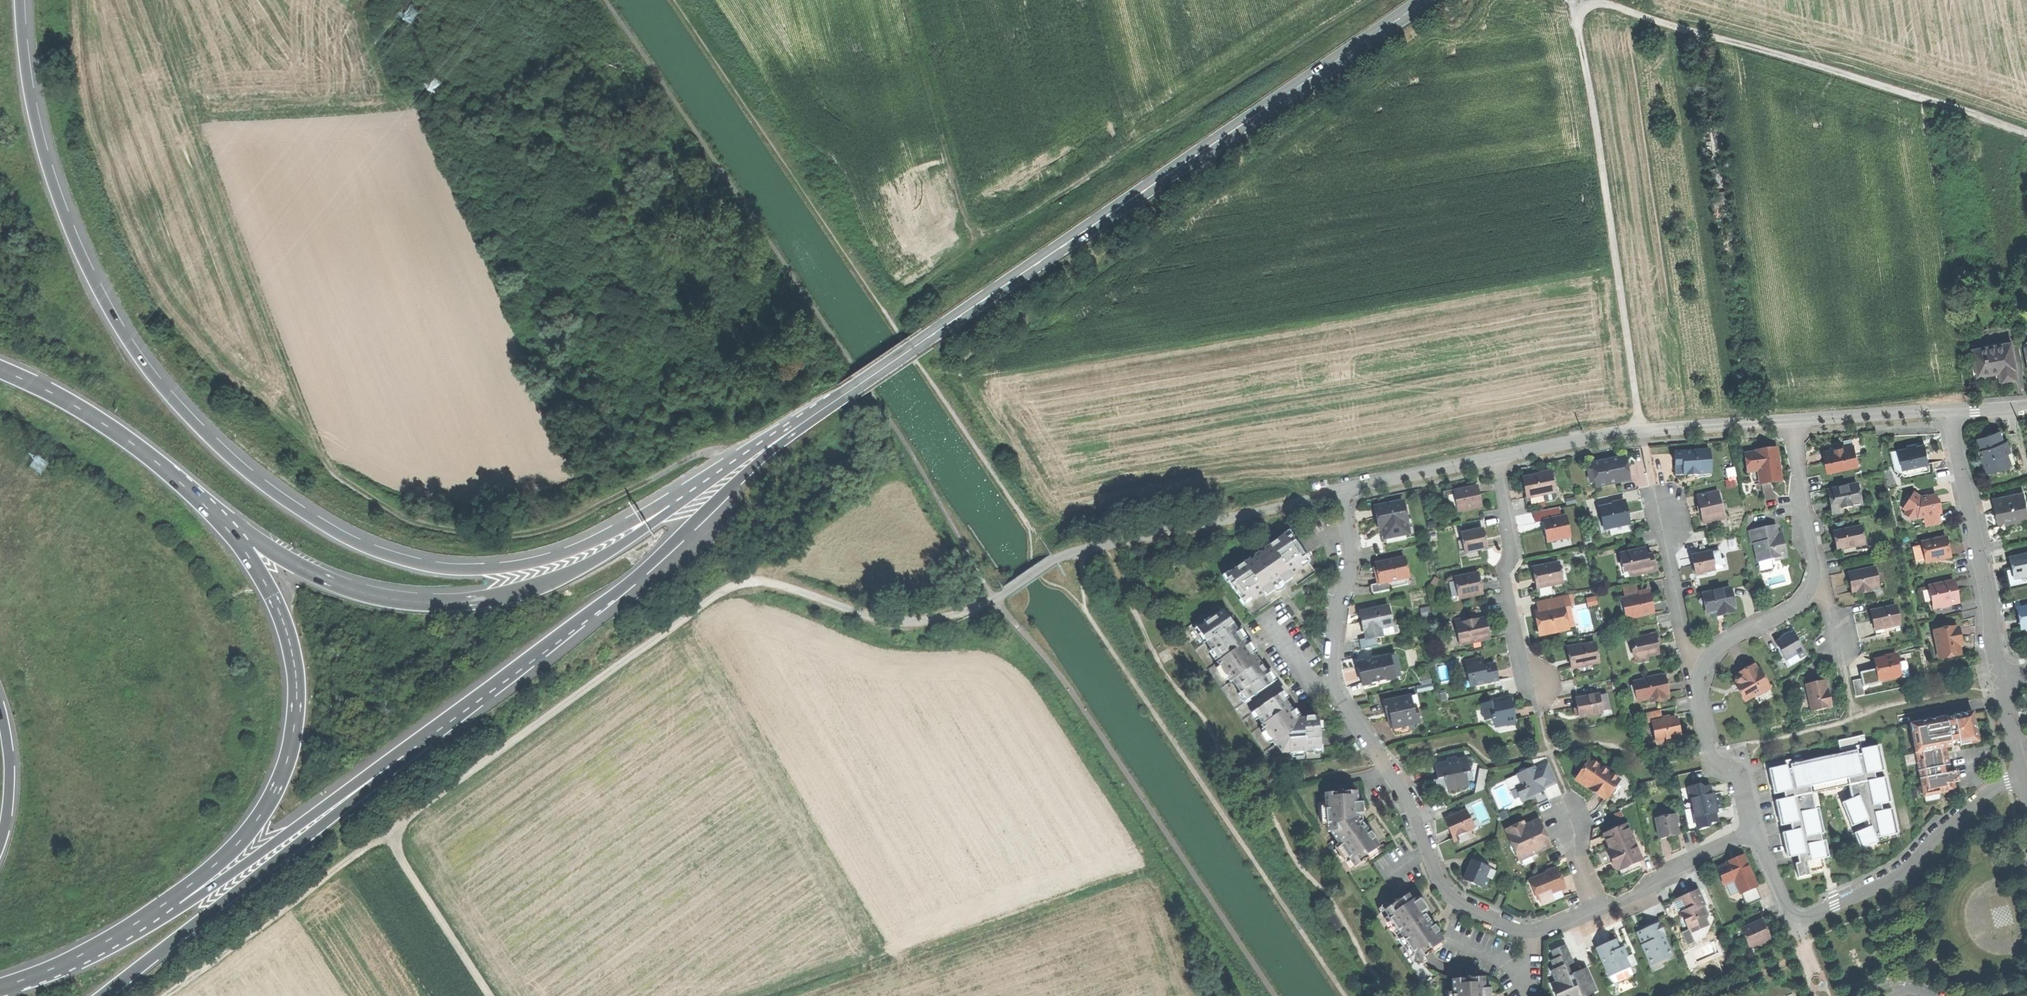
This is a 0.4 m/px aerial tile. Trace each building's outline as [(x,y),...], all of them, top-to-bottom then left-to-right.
[(2001,381),(2017,378),(2011,341),(1973,348),(1978,375),(1988,373),(1999,371),(2001,381)] [(1983,458),(1988,473),(2004,468),(2003,466),(2011,463),(2008,453),(2011,452),(2007,441),(2003,442),(2000,432),(1992,435),(1991,433),(1986,435),(1986,437),(1979,440),(1982,450),(1984,450),(1985,454),(1987,457),(1983,458)] [(1898,450),(1902,469),(1929,464),(1927,454),(1925,444),(1898,450)] [(1826,463),(1828,472),(1858,466),(1853,446),(1844,448),(1843,445),(1835,447),(1833,450),(1824,452),(1826,463)] [(1756,452),(1745,454),(1747,472),(1758,470),(1759,481),(1780,478),(1778,461),(1777,447),(1755,450),(1756,452)] [(1710,450),(1674,452),(1674,465),(1683,464),(1683,474),(1687,473),(1687,475),(1691,475),(1698,475),(1698,473),(1711,472),(1710,450)] [(1592,463),(1596,487),(1629,480),(1627,470),(1624,457),(1592,463)] [(1524,477),(1529,497),(1543,494),(1554,491),(1550,472),(1536,475),(1524,477)] [(1830,500),(1833,515),(1843,513),(1842,508),(1861,504),(1857,484),(1832,489),(1834,495),(1835,499),(1830,500)] [(1454,490),(1458,511),(1481,506),(1477,485),(1463,488),(1454,490)] [(1555,497),(1554,491),(1543,494),(1544,499),(1547,501),(1554,500),(1555,497)] [(1699,510),(1702,523),(1724,518),(1718,491),(1696,496),(1699,510)] [(1922,498),(1914,493),(1904,509),(1907,511),(1905,514),(1913,519),(1915,517),(1918,518),(1923,517),(1926,526),(1941,523),(1939,514),(1940,513),(1940,509),(1939,505),(1936,505),(1934,496),(1922,498)] [(1996,511),(1998,521),(2004,520),(2009,523),(2011,519),(2024,516),(2022,504),(2026,503),(2024,493),(1993,500),(1996,511)] [(1376,517),(1377,523),(1381,522),(1384,538),(1406,533),(1404,523),(1407,523),(1402,500),(1374,506),(1376,517)] [(1598,508),(1603,529),(1629,523),(1627,514),(1625,502),(1598,508)] [(1544,532),(1546,541),(1570,537),(1566,516),(1542,520),(1544,532)] [(1754,544),(1757,562),(1786,556),(1783,537),(1778,538),(1777,533),(1775,525),(1748,530),(1750,544),(1754,544)] [(1837,540),(1839,550),(1864,545),(1861,527),(1835,532),(1837,540)] [(1463,532),(1467,552),(1485,548),(1483,539),(1481,528),(1463,532)] [(1228,572),(1222,576),(1227,583),(1228,582),(1240,599),(1239,601),(1243,607),(1251,601),(1249,598),(1255,595),(1257,597),(1264,592),(1266,596),(1274,590),(1275,592),(1276,592),(1277,592),(1278,592),(1279,592),(1280,591),(1282,591),(1282,590),(1283,590),(1283,589),(1284,588),(1285,587),(1285,585),(1284,584),(1292,578),(1290,575),(1297,570),(1295,567),(1300,563),(1302,566),(1310,561),(1306,554),(1305,556),(1292,538),(1294,537),(1289,530),(1283,534),(1284,536),(1264,550),(1266,554),(1264,555),(1263,555),(1263,554),(1262,554),(1261,554),(1260,554),(1259,554),(1258,553),(1256,555),(1256,556),(1256,557),(1255,557),(1255,558),(1254,559),(1255,560),(1255,561),(1252,563),(1250,559),(1229,574),(1228,572)] [(1921,543),(1925,562),(1950,556),(1948,546),(1946,538),(1921,543)] [(1618,567),(1621,579),(1655,572),(1653,562),(1651,554),(1647,555),(1645,547),(1618,553),(1621,566),(1618,567)] [(1693,565),(1695,573),(1722,568),(1722,564),(1724,563),(1723,558),(1720,559),(1719,550),(1691,555),(1693,565)] [(2026,576),(2026,555),(2010,559),(2012,569),(2014,579),(2026,576)] [(1388,582),(1408,578),(1405,558),(1376,563),(1377,571),(1375,572),(1376,578),(1377,583),(1388,582)] [(1535,578),(1537,588),(1562,582),(1558,563),(1533,568),(1535,578)] [(1853,583),(1854,591),(1857,591),(1858,594),(1871,592),(1870,588),(1879,586),(1875,568),(1851,573),(1853,583)] [(1459,596),(1460,598),(1482,593),(1480,582),(1478,573),(1455,577),(1456,579),(1448,581),(1452,598),(1459,596)] [(1409,584),(1408,578),(1388,582),(1389,588),(1409,584)] [(1929,586),(1933,608),(1958,603),(1956,592),(1954,581),(1929,586)] [(1389,590),(1389,588),(1388,582),(1377,583),(1369,585),(1371,593),(1389,590)] [(1623,587),(1625,598),(1637,596),(1634,584),(1623,587)] [(1716,612),(1717,615),(1725,614),(1734,612),(1729,589),(1706,593),(1707,603),(1704,603),(1707,614),(1716,612)] [(1619,599),(1623,619),(1652,613),(1650,603),(1648,593),(1637,596),(1625,598),(1619,599)] [(1538,625),(1540,634),(1567,628),(1562,606),(1569,605),(1567,594),(1551,598),(1554,608),(1536,612),(1538,625)] [(1598,595),(1587,597),(1588,607),(1600,605),(1598,595)] [(1574,627),(1569,605),(1562,606),(1567,628),(1574,627)] [(1873,621),(1875,630),(1900,624),(1895,606),(1870,612),(1873,621)] [(1365,630),(1367,638),(1393,632),(1388,607),(1360,613),(1361,622),(1363,630),(1365,630)] [(1422,609),(1423,616),(1431,615),(1430,607),(1422,609)] [(2026,628),(2026,607),(2017,610),(2019,620),(2021,629),(2026,628)] [(1200,625),(1194,629),(1199,637),(1203,635),(1206,641),(1206,642),(1210,648),(1208,649),(1219,665),(1216,667),(1219,671),(1219,672),(1219,673),(1219,674),(1219,675),(1220,676),(1221,676),(1222,677),(1223,677),(1226,681),(1228,679),(1230,682),(1232,680),(1241,693),(1242,693),(1243,694),(1239,696),(1245,705),(1251,700),(1250,699),(1272,684),(1275,682),(1269,673),(1268,675),(1259,662),(1255,656),(1253,654),(1256,651),(1253,646),(1251,643),(1248,645),(1246,643),(1233,624),(1224,611),(1201,626),(1200,625)] [(1445,623),(1450,647),(1489,638),(1487,627),(1485,618),(1469,621),(1468,618),(1445,623)] [(1933,631),(1939,659),(1960,655),(1959,646),(1962,646),(1960,637),(1958,629),(1956,629),(1955,627),(1933,631)] [(1631,639),(1635,659),(1637,658),(1638,663),(1648,661),(1647,656),(1658,654),(1656,646),(1660,645),(1659,642),(1658,638),(1655,639),(1655,636),(1658,636),(1657,631),(1649,633),(1650,635),(1631,639)] [(1775,643),(1785,661),(1797,654),(1799,658),(1806,654),(1793,632),(1784,638),(1775,643)] [(1569,659),(1571,668),(1598,662),(1594,643),(1567,648),(1569,659)] [(1394,655),(1388,656),(1392,678),(1399,677),(1394,655)] [(1359,675),(1361,685),(1392,678),(1388,656),(1356,662),(1359,675)] [(1874,661),(1879,680),(1901,676),(1896,656),(1881,660),(1874,661)] [(1465,664),(1470,686),(1498,680),(1495,670),(1494,663),(1484,665),(1482,657),(1474,658),(1475,662),(1465,664)] [(1761,692),(1769,687),(1759,670),(1757,671),(1754,665),(1743,671),(1737,675),(1738,677),(1734,679),(1736,683),(1734,684),(1745,702),(1754,696),(1755,698),(1762,694),(1761,692)] [(1636,682),(1639,700),(1648,699),(1649,702),(1667,699),(1665,693),(1668,693),(1667,689),(1666,684),(1662,685),(1661,675),(1647,677),(1648,679),(1636,682)] [(1852,681),(1856,697),(1865,695),(1861,678),(1852,681)] [(1806,684),(1811,712),(1831,708),(1827,689),(1826,690),(1824,681),(1815,683),(1806,684)] [(1256,708),(1250,712),(1256,720),(1260,718),(1263,724),(1261,725),(1263,728),(1261,730),(1263,734),(1263,735),(1263,736),(1263,737),(1264,737),(1264,738),(1264,739),(1265,739),(1265,740),(1266,740),(1268,740),(1270,744),(1273,742),(1275,745),(1276,744),(1280,749),(1279,749),(1282,753),(1286,753),(1286,752),(1290,752),(1290,754),(1292,754),(1292,757),(1304,756),(1304,753),(1306,752),(1306,750),(1313,749),(1313,753),(1323,753),(1323,745),(1321,745),(1320,729),(1324,729),(1323,721),(1319,721),(1319,718),(1303,719),(1298,719),(1297,718),(1299,717),(1295,710),(1293,711),(1285,700),(1287,699),(1283,692),(1279,694),(1257,709),(1256,708)] [(1577,709),(1579,718),(1601,713),(1597,694),(1575,698),(1577,709)] [(1391,719),(1393,728),(1408,724),(1418,722),(1415,706),(1412,707),(1410,696),(1384,702),(1386,713),(1390,712),(1391,719)] [(1510,696),(1480,703),(1483,716),(1489,715),(1490,719),(1493,718),(1494,726),(1515,722),(1513,711),(1510,696)] [(1649,723),(1652,722),(1661,720),(1659,711),(1647,713),(1649,723)] [(1973,712),(1910,724),(1924,796),(1954,790),(1950,770),(1946,748),(1952,747),(1952,742),(1957,741),(1958,746),(1978,742),(1975,726),(1973,712)] [(1652,722),(1656,741),(1680,736),(1678,727),(1676,717),(1661,720),(1652,722)] [(1410,732),(1408,724),(1393,728),(1395,735),(1410,732)] [(1843,750),(1844,754),(1791,764),(1792,769),(1788,770),(1787,766),(1769,769),(1774,794),(1784,792),(1785,799),(1776,801),(1778,813),(1781,826),(1791,824),(1792,831),(1783,833),(1786,850),(1796,848),(1799,863),(1795,864),(1798,878),(1810,876),(1809,872),(1823,869),(1811,811),(1815,810),(1812,793),(1814,793),(1814,791),(1850,784),(1852,800),(1842,803),(1852,827),(1867,821),(1870,827),(1855,833),(1861,850),(1879,843),(1879,837),(1898,834),(1893,809),(1883,811),(1881,804),(1891,802),(1886,777),(1876,780),(1875,773),(1884,771),(1879,746),(1862,749),(1861,745),(1859,737),(1838,741),(1840,750),(1843,750)] [(1436,773),(1437,778),(1444,777),(1447,790),(1453,788),(1456,791),(1458,787),(1467,785),(1465,773),(1469,772),(1466,758),(1456,761),(1456,762),(1449,764),(1448,762),(1435,765),(1436,773)] [(1597,791),(1607,798),(1620,780),(1589,759),(1578,775),(1591,784),(1588,788),(1592,791),(1595,793),(1597,791)] [(1549,763),(1534,769),(1538,778),(1541,777),(1540,774),(1552,769),(1549,763)] [(1517,789),(1523,802),(1535,796),(1534,794),(1538,792),(1543,789),(1543,788),(1538,778),(1534,769),(1534,767),(1517,774),(1523,786),(1517,789)] [(1541,777),(1538,778),(1543,788),(1557,782),(1552,769),(1540,774),(1541,777)] [(1700,785),(1689,787),(1698,829),(1709,827),(1708,824),(1717,822),(1715,810),(1720,809),(1717,797),(1712,798),(1709,786),(1700,788),(1700,785)] [(1320,816),(1319,816),(1319,817),(1320,817),(1320,818),(1321,818),(1322,825),(1327,825),(1328,832),(1330,831),(1339,845),(1335,848),(1339,854),(1338,854),(1338,855),(1338,856),(1339,856),(1339,857),(1340,857),(1341,856),(1345,862),(1349,859),(1355,867),(1368,858),(1370,860),(1379,854),(1377,852),(1377,851),(1378,850),(1378,849),(1377,849),(1377,848),(1379,847),(1373,840),(1375,838),(1371,832),(1369,833),(1365,828),(1366,827),(1363,823),(1362,823),(1361,822),(1363,820),(1363,817),(1363,815),(1364,815),(1363,801),(1362,801),(1361,796),(1357,796),(1357,791),(1325,793),(1326,808),(1321,808),(1321,815),(1320,815),(1320,816)] [(1447,827),(1448,830),(1452,828),(1456,837),(1466,832),(1466,831),(1474,827),(1466,809),(1444,819),(1447,827)] [(1655,818),(1659,838),(1668,836),(1679,834),(1674,814),(1655,818)] [(1505,830),(1519,860),(1548,847),(1542,833),(1536,821),(1518,829),(1516,825),(1505,830)] [(1608,851),(1615,868),(1618,867),(1621,874),(1631,869),(1640,865),(1638,860),(1642,858),(1637,847),(1635,848),(1630,836),(1631,835),(1627,824),(1619,828),(1618,826),(1611,829),(1612,831),(1604,834),(1611,849),(1608,851)] [(1717,868),(1724,884),(1735,879),(1746,906),(1761,900),(1755,886),(1756,886),(1743,855),(1732,860),(1726,862),(1727,864),(1717,868)] [(1474,885),(1485,889),(1489,879),(1484,877),(1489,867),(1471,860),(1463,880),(1474,885)] [(1532,879),(1540,898),(1551,893),(1555,900),(1564,897),(1561,889),(1564,887),(1561,878),(1557,869),(1532,879)] [(1684,895),(1673,900),(1678,912),(1680,911),(1689,933),(1699,929),(1695,920),(1705,915),(1700,903),(1702,900),(1698,889),(1684,895)] [(1379,909),(1379,910),(1379,911),(1380,911),(1380,913),(1383,918),(1388,915),(1397,929),(1392,932),(1396,937),(1395,938),(1395,939),(1396,940),(1397,940),(1398,940),(1401,945),(1406,942),(1415,955),(1410,958),(1414,963),(1416,964),(1416,965),(1417,965),(1417,966),(1418,966),(1419,965),(1419,964),(1422,965),(1427,961),(1424,957),(1432,951),(1433,954),(1442,948),(1441,945),(1441,944),(1441,943),(1441,942),(1442,941),(1437,933),(1439,932),(1435,925),(1433,927),(1429,921),(1430,921),(1427,917),(1425,914),(1425,915),(1423,912),(1428,909),(1420,898),(1415,901),(1414,899),(1412,900),(1408,894),(1390,907),(1387,902),(1381,906),(1381,908),(1380,908),(1379,909)] [(1641,945),(1650,965),(1671,956),(1662,935),(1665,934),(1659,920),(1650,924),(1644,926),(1647,933),(1639,936),(1642,944),(1641,945)] [(1741,929),(1749,948),(1770,938),(1766,929),(1762,920),(1741,929)] [(1605,944),(1596,948),(1608,977),(1629,968),(1624,957),(1627,955),(1623,946),(1618,949),(1614,939),(1605,944)] [(1556,995),(1584,995),(1596,991),(1587,968),(1567,977),(1563,966),(1571,963),(1563,946),(1557,949),(1551,951),(1555,959),(1551,961),(1554,970),(1551,971),(1555,982),(1550,984),(1556,995)] [(1632,974),(1629,968),(1608,977),(1614,982),(1632,974)] [(1490,987),(1489,987),(1488,982),(1484,982),(1484,977),(1455,979),(1456,986),(1453,987),(1453,994),(1448,994),(1448,995),(1491,995),(1490,987)]
